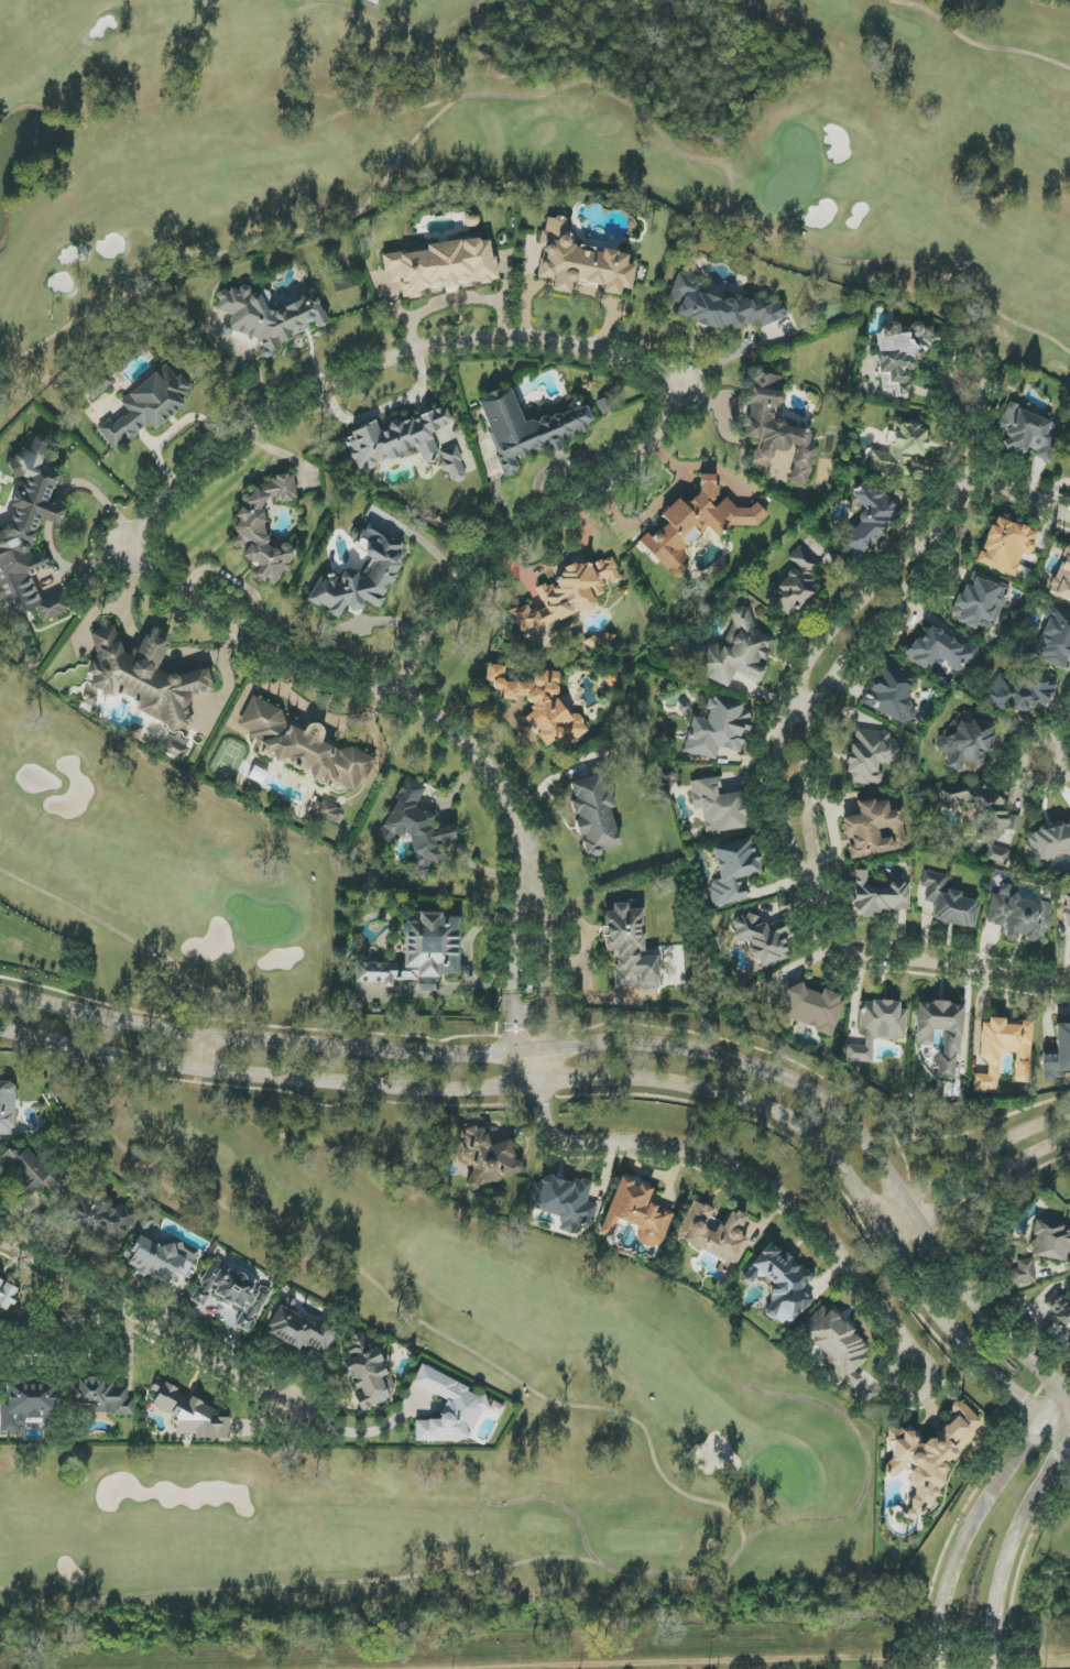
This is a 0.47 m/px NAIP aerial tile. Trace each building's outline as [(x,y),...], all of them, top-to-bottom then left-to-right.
[(575,279),(589,284),(603,286),(602,293),(620,295),(621,288),(632,289),(634,265),(627,264),(628,256),(612,250),(603,249),(601,253),(590,252),(567,243),(570,219),(547,216),(546,223),(540,237),(540,246),(544,248),(543,256),(539,267),(538,278),(553,280),(552,291),(570,293),(570,290),(575,279)] [(488,234),(426,249),(426,247),(382,258),(385,272),(389,271),(392,284),(399,282),(403,300),(423,295),(422,295),(498,276),(488,234)] [(700,296),(700,285),(697,276),(674,274),(672,301),(678,302),(677,322),(730,325),(731,325),(732,328),(743,329),(743,324),(757,325),(758,328),(786,318),(781,301),(772,304),(769,297),(761,296),(751,299),(745,299),(741,300),(719,299),(717,293),(710,292),(700,296)] [(315,294),(275,312),(266,309),(269,299),(265,290),(252,296),(247,284),(235,290),(232,288),(220,293),(215,310),(232,315),(229,324),(232,331),(262,340),(266,350),(307,332),(312,317),(317,328),(328,323),(315,294)] [(877,373),(889,374),(888,386),(899,386),(898,396),(907,396),(908,370),(919,371),(919,346),(935,346),(935,325),(910,324),(910,331),(898,330),(898,326),(879,325),(877,373)] [(120,401),(129,413),(114,425),(110,419),(98,428),(115,451),(150,424),(155,430),(187,405),(181,397),(192,389),(181,375),(177,379),(166,365),(120,401)] [(743,437),(757,439),(752,465),(769,468),(773,450),(788,453),(789,445),(797,446),(790,482),(807,485),(814,448),(808,447),(811,431),(783,425),(784,420),(777,418),(785,377),(755,372),(743,437)] [(86,392),(91,399),(113,383),(107,376),(86,392)] [(479,399),(500,458),(497,459),(504,478),(520,472),(515,459),(550,446),(553,453),(562,450),(558,441),(593,428),(585,407),(579,409),(577,406),(524,425),(511,387),(479,399)] [(431,432),(452,424),(445,405),(379,431),(376,423),(343,436),(357,472),(418,449),(424,465),(441,458),(431,432)] [(1064,425),(1006,405),(998,430),(1009,434),(1003,449),(1024,456),(1027,448),(1036,451),(1033,457),(1051,464),(1064,425)] [(869,470),(909,476),(912,455),(924,457),(929,427),(895,422),(890,453),(872,450),(869,470)] [(0,527),(0,608),(6,621),(36,608),(42,623),(73,610),(64,591),(42,601),(31,577),(52,567),(46,553),(29,553),(41,519),(60,526),(66,509),(49,503),(59,473),(48,461),(48,437),(40,435),(8,464),(14,478),(28,478),(23,492),(14,492),(14,517),(10,527),(0,527)] [(452,485),(469,477),(455,445),(438,453),(452,485)] [(233,543),(243,550),(244,557),(259,567),(253,576),(262,582),(267,581),(275,586),(284,572),(286,572),(294,559),(290,535),(279,552),(269,545),(262,507),(268,499),(272,498),(279,503),(297,499),(293,473),(274,477),(269,484),(257,486),(237,516),(238,522),(233,530),(239,534),(233,543)] [(682,551),(707,527),(718,538),(730,526),(757,526),(768,515),(756,503),(750,508),(737,509),(727,498),(719,498),(719,488),(715,483),(715,474),(700,475),(700,493),(685,507),(678,499),(661,515),(668,523),(651,538),(646,533),(639,541),(677,581),(685,573),(684,561),(689,557),(682,551)] [(840,544),(856,559),(901,512),(867,480),(851,496),(865,509),(856,518),(861,522),(840,544)] [(1015,576),(1022,553),(1030,556),(1038,531),(996,518),(993,527),(989,525),(976,564),(1015,576)] [(409,548),(368,525),(364,532),(358,529),(349,544),(374,557),(362,578),(345,568),(339,579),(331,574),(327,580),(320,576),(307,601),(338,618),(345,606),(359,614),(366,602),(376,608),(409,548)] [(1067,544),(1048,593),(1069,602),(1069,545),(1067,544)] [(820,566),(800,546),(787,559),(794,566),(767,594),(792,619),(824,587),(811,574),(820,566)] [(1011,587),(974,572),(969,586),(964,584),(950,617),(987,632),(991,622),(996,624),(1011,587)] [(729,687),(735,674),(760,684),(766,671),(759,668),(758,662),(766,659),(774,639),(755,632),(750,609),(743,606),(732,609),(730,613),(733,622),(724,642),(732,645),(724,647),(716,644),(706,646),(695,642),(684,668),(729,687)] [(1069,659),(1069,614),(1051,607),(1031,656),(1066,670),(1069,659)] [(90,632),(95,650),(87,705),(96,706),(98,694),(118,696),(123,695),(138,697),(139,697),(137,715),(166,719),(170,732),(192,726),(189,712),(190,697),(214,692),(208,668),(181,675),(162,673),(166,638),(143,635),(142,649),(124,653),(114,626),(90,632)] [(978,649),(966,642),(964,647),(930,627),(922,641),(915,637),(904,657),(927,671),(935,658),(963,674),(978,649)] [(863,704),(909,727),(918,708),(906,702),(918,678),(885,661),(863,704)] [(517,700),(524,695),(532,705),(531,713),(524,718),(533,731),(538,731),(538,735),(546,746),(556,739),(562,739),(567,747),(589,731),(578,715),(568,714),(558,700),(560,672),(545,671),(545,677),(534,676),(533,684),(504,682),(505,666),(487,664),(486,681),(490,682),(499,695),(499,698),(517,700)] [(999,675),(985,694),(1023,720),(1036,702),(1044,707),(1059,685),(1029,664),(1014,685),(999,675)] [(376,758),(350,747),(346,748),(327,741),(320,742),(326,729),(315,724),(306,727),(284,718),(281,708),(250,696),(237,732),(255,739),(260,754),(279,761),(289,759),(291,766),(304,771),(309,770),(311,777),(333,786),(338,785),(355,792),(359,784),(369,781),(368,777),(376,758)] [(684,752),(716,760),(719,747),(739,752),(745,731),(747,731),(753,707),(709,697),(706,710),(709,710),(707,721),(692,717),(684,752)] [(965,760),(980,766),(985,751),(986,751),(996,726),(954,710),(938,751),(949,756),(945,766),(961,772),(965,760)] [(879,785),(881,763),(897,764),(899,742),(889,741),(890,733),(852,729),(848,772),(852,773),(851,783),(879,785)] [(184,759),(190,742),(170,734),(164,752),(184,759)] [(620,847),(611,809),(613,808),(604,774),(570,782),(575,800),(571,801),(576,820),(574,821),(579,837),(581,837),(586,856),(620,847)] [(379,839),(393,844),(396,837),(410,834),(419,879),(426,882),(430,873),(428,865),(439,863),(440,859),(437,843),(456,839),(454,826),(432,830),(431,825),(435,816),(416,809),(425,785),(406,777),(397,799),(396,797),(379,839)] [(690,781),(694,810),(702,809),(706,834),(746,828),(741,792),(720,795),(718,777),(690,781)] [(940,790),(943,803),(957,806),(960,805),(969,819),(982,822),(978,838),(979,842),(987,844),(984,855),(985,860),(1006,866),(1010,851),(992,846),(991,837),(1017,832),(1020,818),(1007,814),(1002,791),(983,786),(982,783),(968,785),(966,785),(940,790)] [(339,824),(344,812),(316,799),(311,812),(339,824)] [(900,809),(889,811),(887,799),(857,804),(859,815),(842,818),(847,846),(849,859),(907,849),(900,809)] [(1053,862),(1053,853),(1069,852),(1069,826),(1028,829),(1031,863),(1053,862)] [(747,900),(742,878),(761,874),(753,839),(713,847),(720,880),(708,882),(714,907),(747,900)] [(910,913),(909,881),(868,882),(868,871),(854,871),(855,914),(910,913)] [(948,876),(924,871),(921,887),(927,888),(925,902),(935,904),(932,920),(973,929),(978,901),(960,898),(961,893),(945,890),(948,876)] [(1052,904),(1015,900),(1016,886),(1001,885),(1000,894),(991,893),(988,924),(1000,925),(999,936),(1048,941),(1052,904)] [(659,989),(658,956),(643,956),(643,909),(628,909),(628,904),(613,904),(613,912),(604,912),(604,952),(615,952),(615,989),(659,989)] [(403,963),(356,963),(355,983),(393,984),(393,980),(418,981),(418,992),(435,993),(435,975),(459,976),(460,918),(442,918),(442,913),(412,912),(412,922),(404,922),(403,963)] [(790,960),(783,935),(789,933),(785,920),(763,926),(760,913),(732,920),(737,940),(749,937),(757,968),(790,960)] [(832,1035),(844,996),(823,989),(821,994),(784,982),(773,1016),(832,1035)] [(872,1063),(873,1039),(905,1040),(906,1010),(899,1010),(900,1002),(862,1001),(861,1032),(866,1033),(865,1046),(846,1045),(846,1061),(872,1063)] [(917,1002),(915,1044),(934,1045),(934,1031),(941,1031),(940,1078),(955,1078),(956,1051),(962,1051),(964,1004),(917,1002)] [(1029,1083),(1032,1022),(1005,1021),(1005,1020),(981,1019),(979,1060),(988,1061),(988,1074),(973,1074),(973,1091),(998,1092),(999,1052),(1015,1053),(1014,1082),(1029,1083)] [(1042,1055),(1043,1081),(1062,1080),(1061,1072),(1069,1071),(1069,1024),(1055,1024),(1056,1055),(1042,1055)] [(6,1136),(6,1128),(15,1128),(15,1081),(0,1081),(0,1136),(6,1136)] [(509,1139),(490,1146),(483,1127),(477,1130),(474,1121),(459,1127),(458,1131),(461,1140),(456,1156),(459,1164),(472,1168),(465,1188),(473,1190),(524,1171),(521,1162),(517,1160),(509,1139)] [(28,1148),(16,1158),(9,1149),(0,1157),(0,1163),(29,1198),(45,1185),(52,1194),(60,1188),(28,1148)] [(527,1208),(564,1219),(560,1231),(577,1236),(583,1219),(592,1222),(597,1205),(587,1202),(592,1183),(574,1178),(573,1183),(546,1175),(543,1184),(535,1182),(527,1208)] [(600,1234),(611,1238),(618,1220),(639,1227),(635,1241),(661,1250),(674,1212),(647,1203),(652,1187),(620,1176),(600,1234)] [(738,1264),(753,1228),(744,1224),(748,1216),(730,1209),(723,1226),(717,1224),(714,1233),(705,1229),(713,1208),(692,1200),(676,1239),(738,1264)] [(1069,1261),(1069,1251),(1069,1227),(1034,1222),(1030,1256),(1069,1261)] [(196,1257),(141,1233),(127,1264),(139,1270),(136,1276),(144,1280),(146,1276),(169,1286),(174,1274),(187,1279),(196,1257)] [(812,1299),(802,1291),(814,1276),(769,1242),(741,1278),(751,1286),(761,1274),(778,1287),(762,1308),(789,1329),(812,1299)] [(192,1302),(205,1307),(211,1295),(244,1309),(236,1327),(251,1334),(271,1290),(257,1284),(258,1282),(210,1261),(192,1302)] [(1013,1284),(1035,1282),(1033,1261),(1012,1262),(1013,1284)] [(11,1312),(22,1287),(0,1278),(0,1307),(11,1312)] [(1056,1291),(1043,1304),(1066,1326),(1069,1321),(1069,1304),(1056,1291)] [(294,1311),(298,1300),(287,1295),(282,1306),(294,1311)] [(266,1333),(299,1351),(303,1344),(325,1356),(337,1334),(281,1304),(266,1333)] [(857,1388),(863,1377),(855,1373),(874,1342),(817,1308),(801,1335),(830,1352),(821,1367),(857,1388)] [(362,1411),(397,1395),(376,1348),(371,1350),(364,1333),(343,1342),(351,1360),(344,1363),(357,1392),(354,1393),(362,1411)] [(415,1442),(469,1441),(487,1400),(487,1396),(477,1396),(468,1392),(468,1386),(420,1365),(412,1385),(447,1400),(440,1415),(440,1420),(415,1420),(415,1442)] [(134,1414),(133,1398),(129,1398),(128,1386),(114,1387),(113,1378),(71,1379),(72,1405),(96,1405),(96,1415),(134,1414)] [(230,1439),(229,1418),(213,1418),(213,1409),(161,1381),(155,1381),(150,1392),(159,1392),(153,1405),(177,1417),(177,1435),(191,1434),(200,1439),(230,1439)] [(1,1433),(19,1433),(20,1422),(55,1423),(56,1385),(8,1384),(8,1400),(2,1399),(1,1433)] [(988,1426),(961,1402),(953,1401),(951,1418),(933,1439),(928,1439),(923,1445),(914,1444),(915,1432),(888,1429),(887,1439),(894,1440),(892,1458),(886,1465),(885,1476),(896,1477),(907,1465),(916,1466),(911,1472),(910,1484),(912,1485),(908,1519),(915,1519),(924,1509),(944,1486),(946,1466),(940,1461),(952,1462),(959,1454),(963,1454),(988,1426)]
